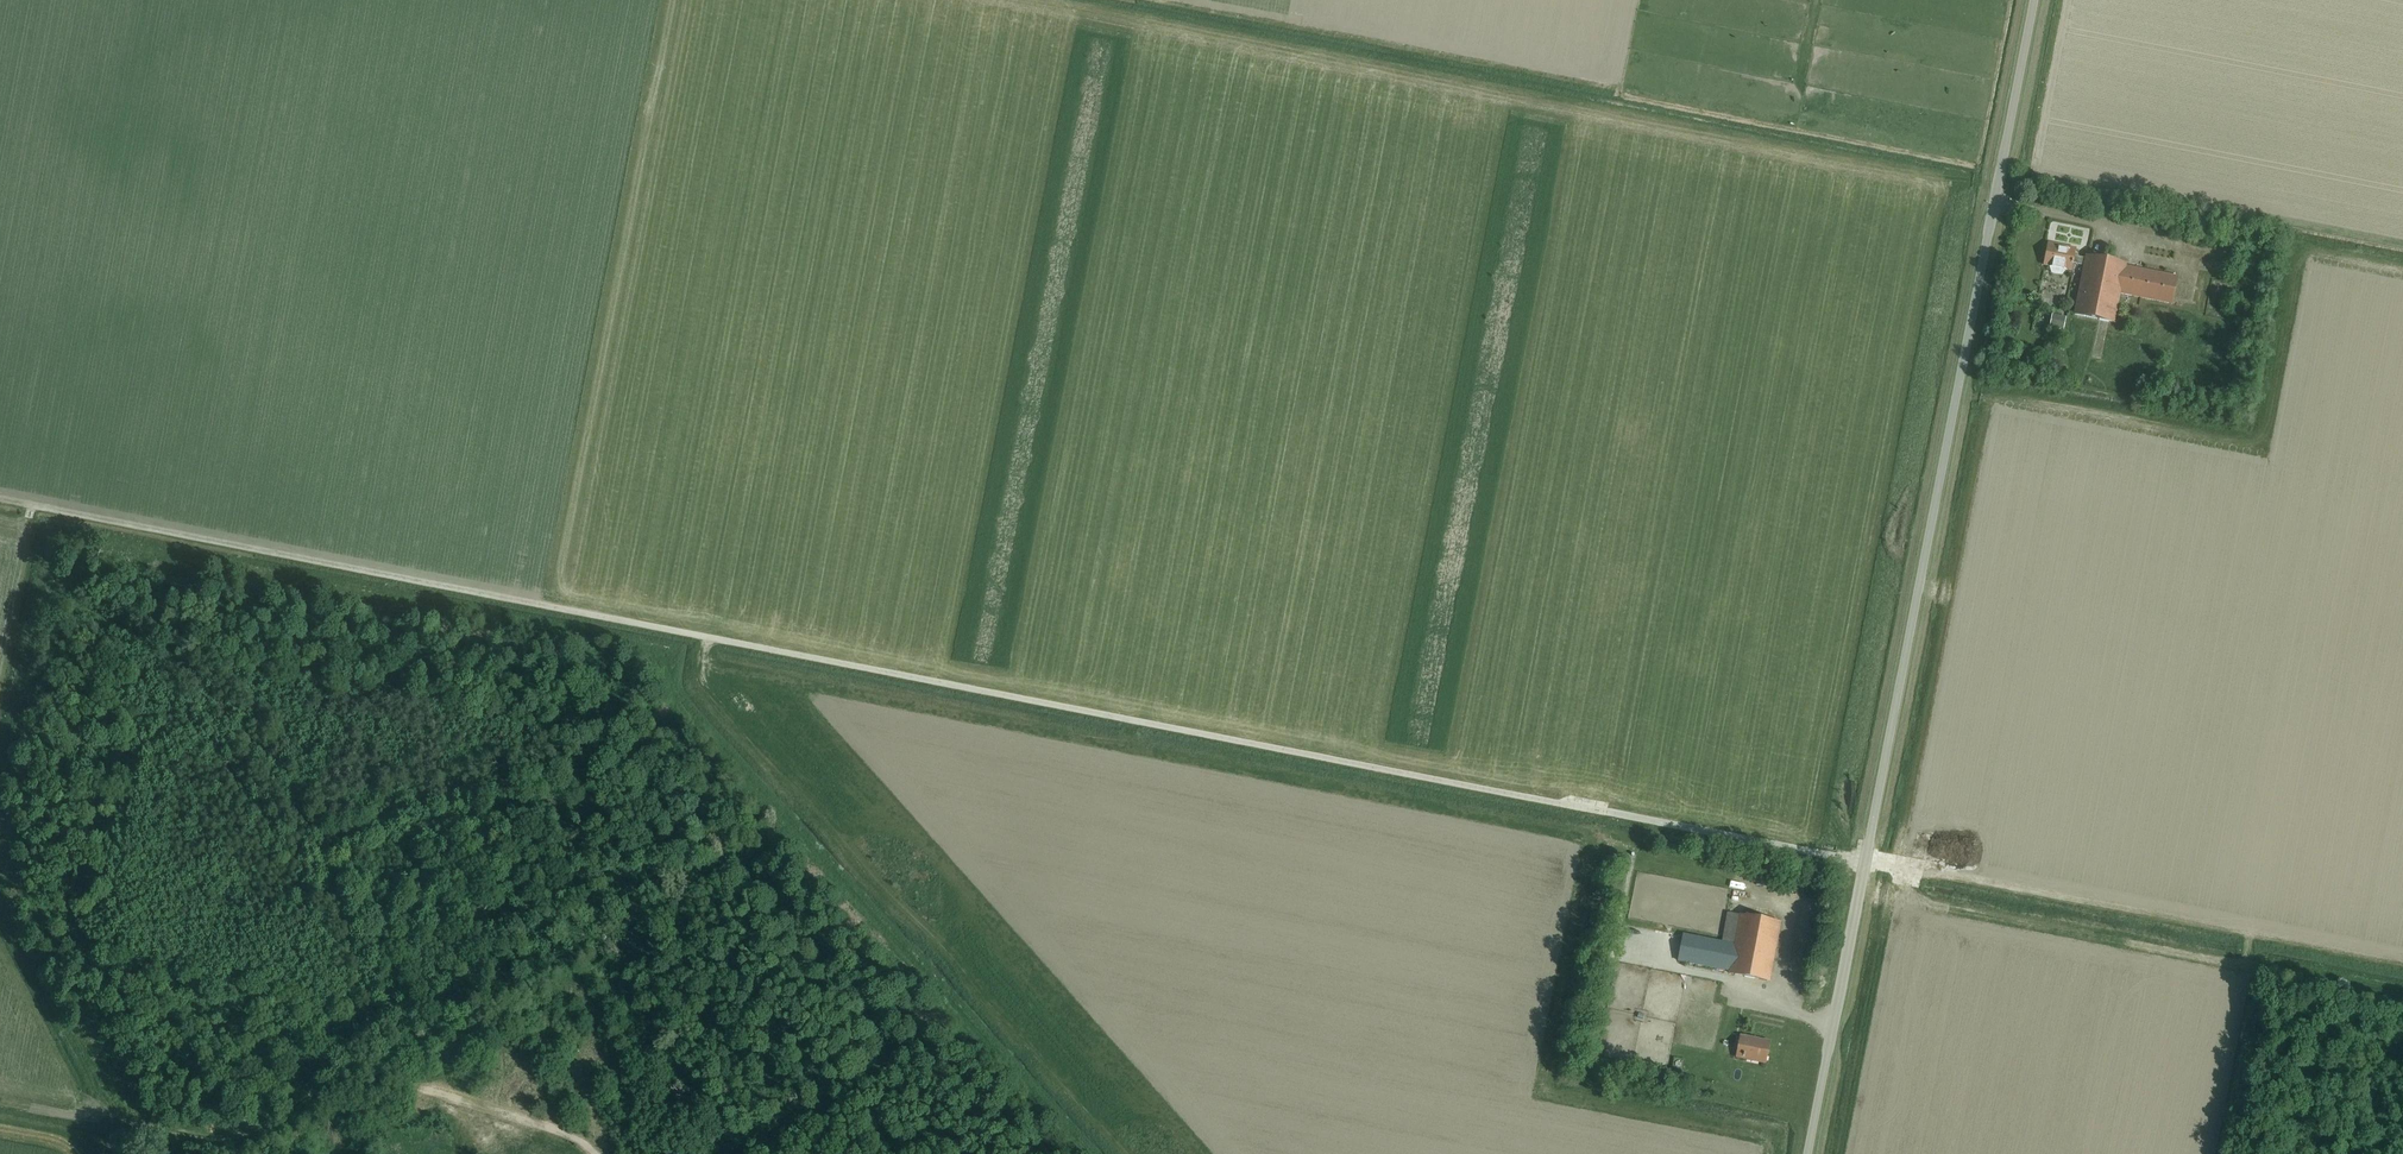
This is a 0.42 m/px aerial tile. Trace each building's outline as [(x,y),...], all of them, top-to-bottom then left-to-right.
[(2072,264),(2084,266),(2085,259),(2074,256),(2075,249),(2048,244),(2043,265),(2071,271),(2072,264)] [(2085,259),(2084,266),(2074,315),(2114,323),(2120,294),(2171,304),(2177,277),(2125,267),(2126,264),(2086,256),(2085,259)] [(2066,316),(2052,313),(2050,327),(2064,330),(2066,316)] [(1735,945),(1683,935),(1678,962),(1729,972),(1729,974),(1769,981),(1780,923),(1740,915),(1735,945)] [(1765,1063),(1769,1042),(1740,1036),(1736,1057),(1765,1063)]
